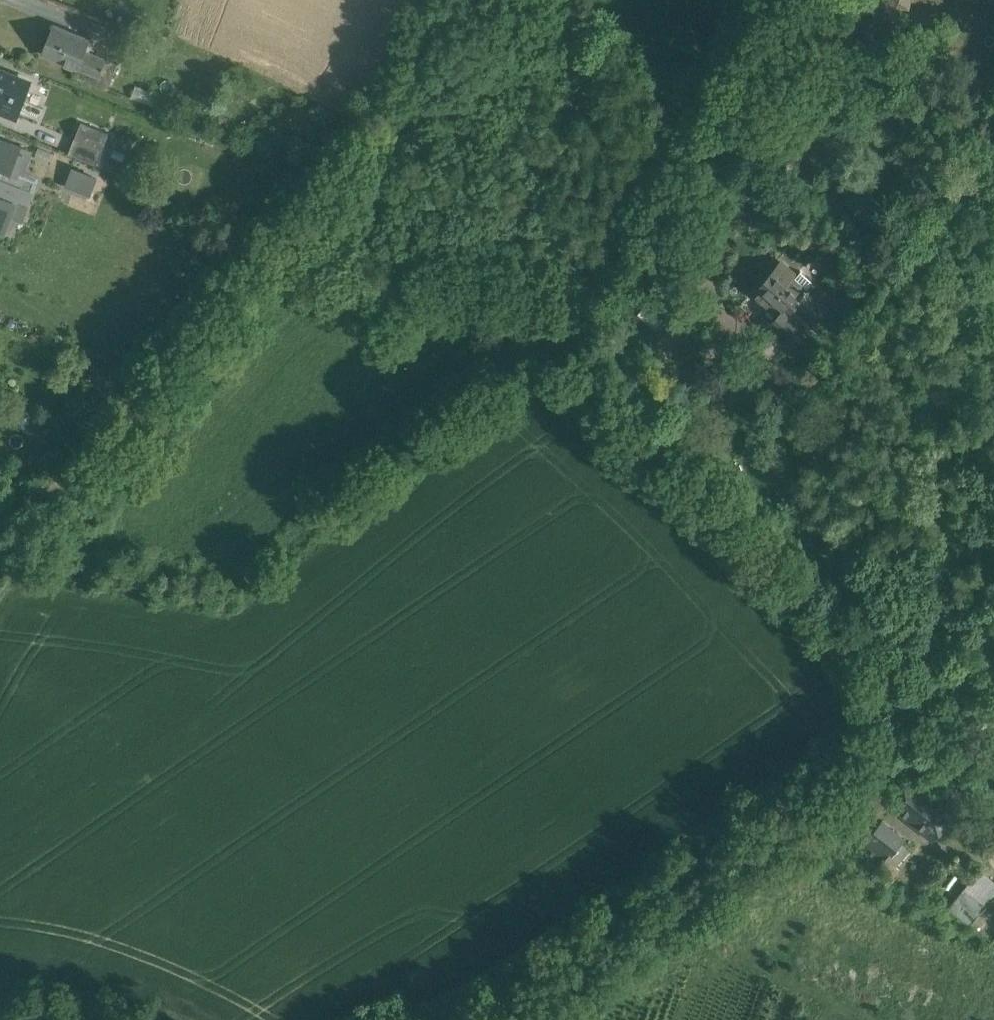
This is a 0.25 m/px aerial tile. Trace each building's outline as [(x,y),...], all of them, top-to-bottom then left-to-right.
[(91,37),(54,22),(42,52),(79,67),(86,49),(91,37)] [(107,57),(86,49),(79,67),(80,67),(100,75),(107,57)] [(118,62),(107,57),(100,75),(111,79),(118,62)] [(100,75),(80,67),(76,75),(107,88),(108,87),(111,79),(100,75)] [(0,69),(0,108),(17,114),(30,81),(0,69)] [(109,132),(82,121),(76,136),(103,147),(109,132)] [(103,147),(76,136),(70,151),(97,162),(103,147)] [(4,139),(0,150),(0,167),(2,168),(20,175),(21,172),(30,149),(4,139)] [(67,181),(93,192),(101,173),(75,162),(67,181)] [(5,229),(20,190),(31,194),(37,178),(21,172),(20,175),(2,168),(0,173),(0,227),(5,229)] [(814,280),(801,269),(798,272),(785,261),(781,265),(778,262),(754,289),(766,300),(767,298),(781,310),(769,324),(793,346),(835,299),(815,280),(814,280)] [(689,304),(657,275),(639,295),(647,302),(632,318),(656,340),(689,304)] [(954,812),(911,777),(891,801),(933,836),(954,812)] [(910,847),(881,824),(872,835),(879,840),(873,847),(895,865),(910,847)] [(980,868),(965,886),(987,904),(993,895),(993,879),(980,868)] [(987,904),(965,886),(949,907),(971,924),(987,904)]
